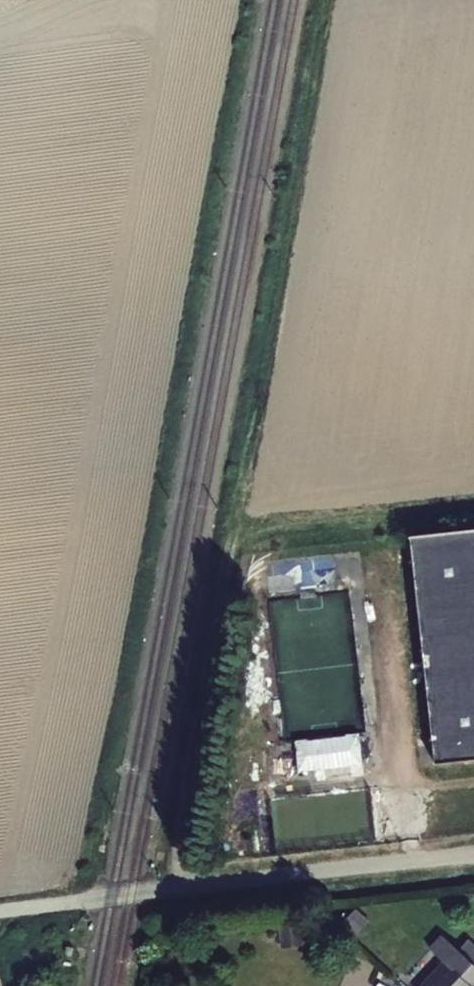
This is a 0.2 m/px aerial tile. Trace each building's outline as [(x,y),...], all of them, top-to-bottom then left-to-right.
[(412,538),(441,766),(473,762),(473,531),(412,538)] [(446,963),(425,985),(473,985),(473,984),(473,963),(445,937),(432,951),(446,963)]
